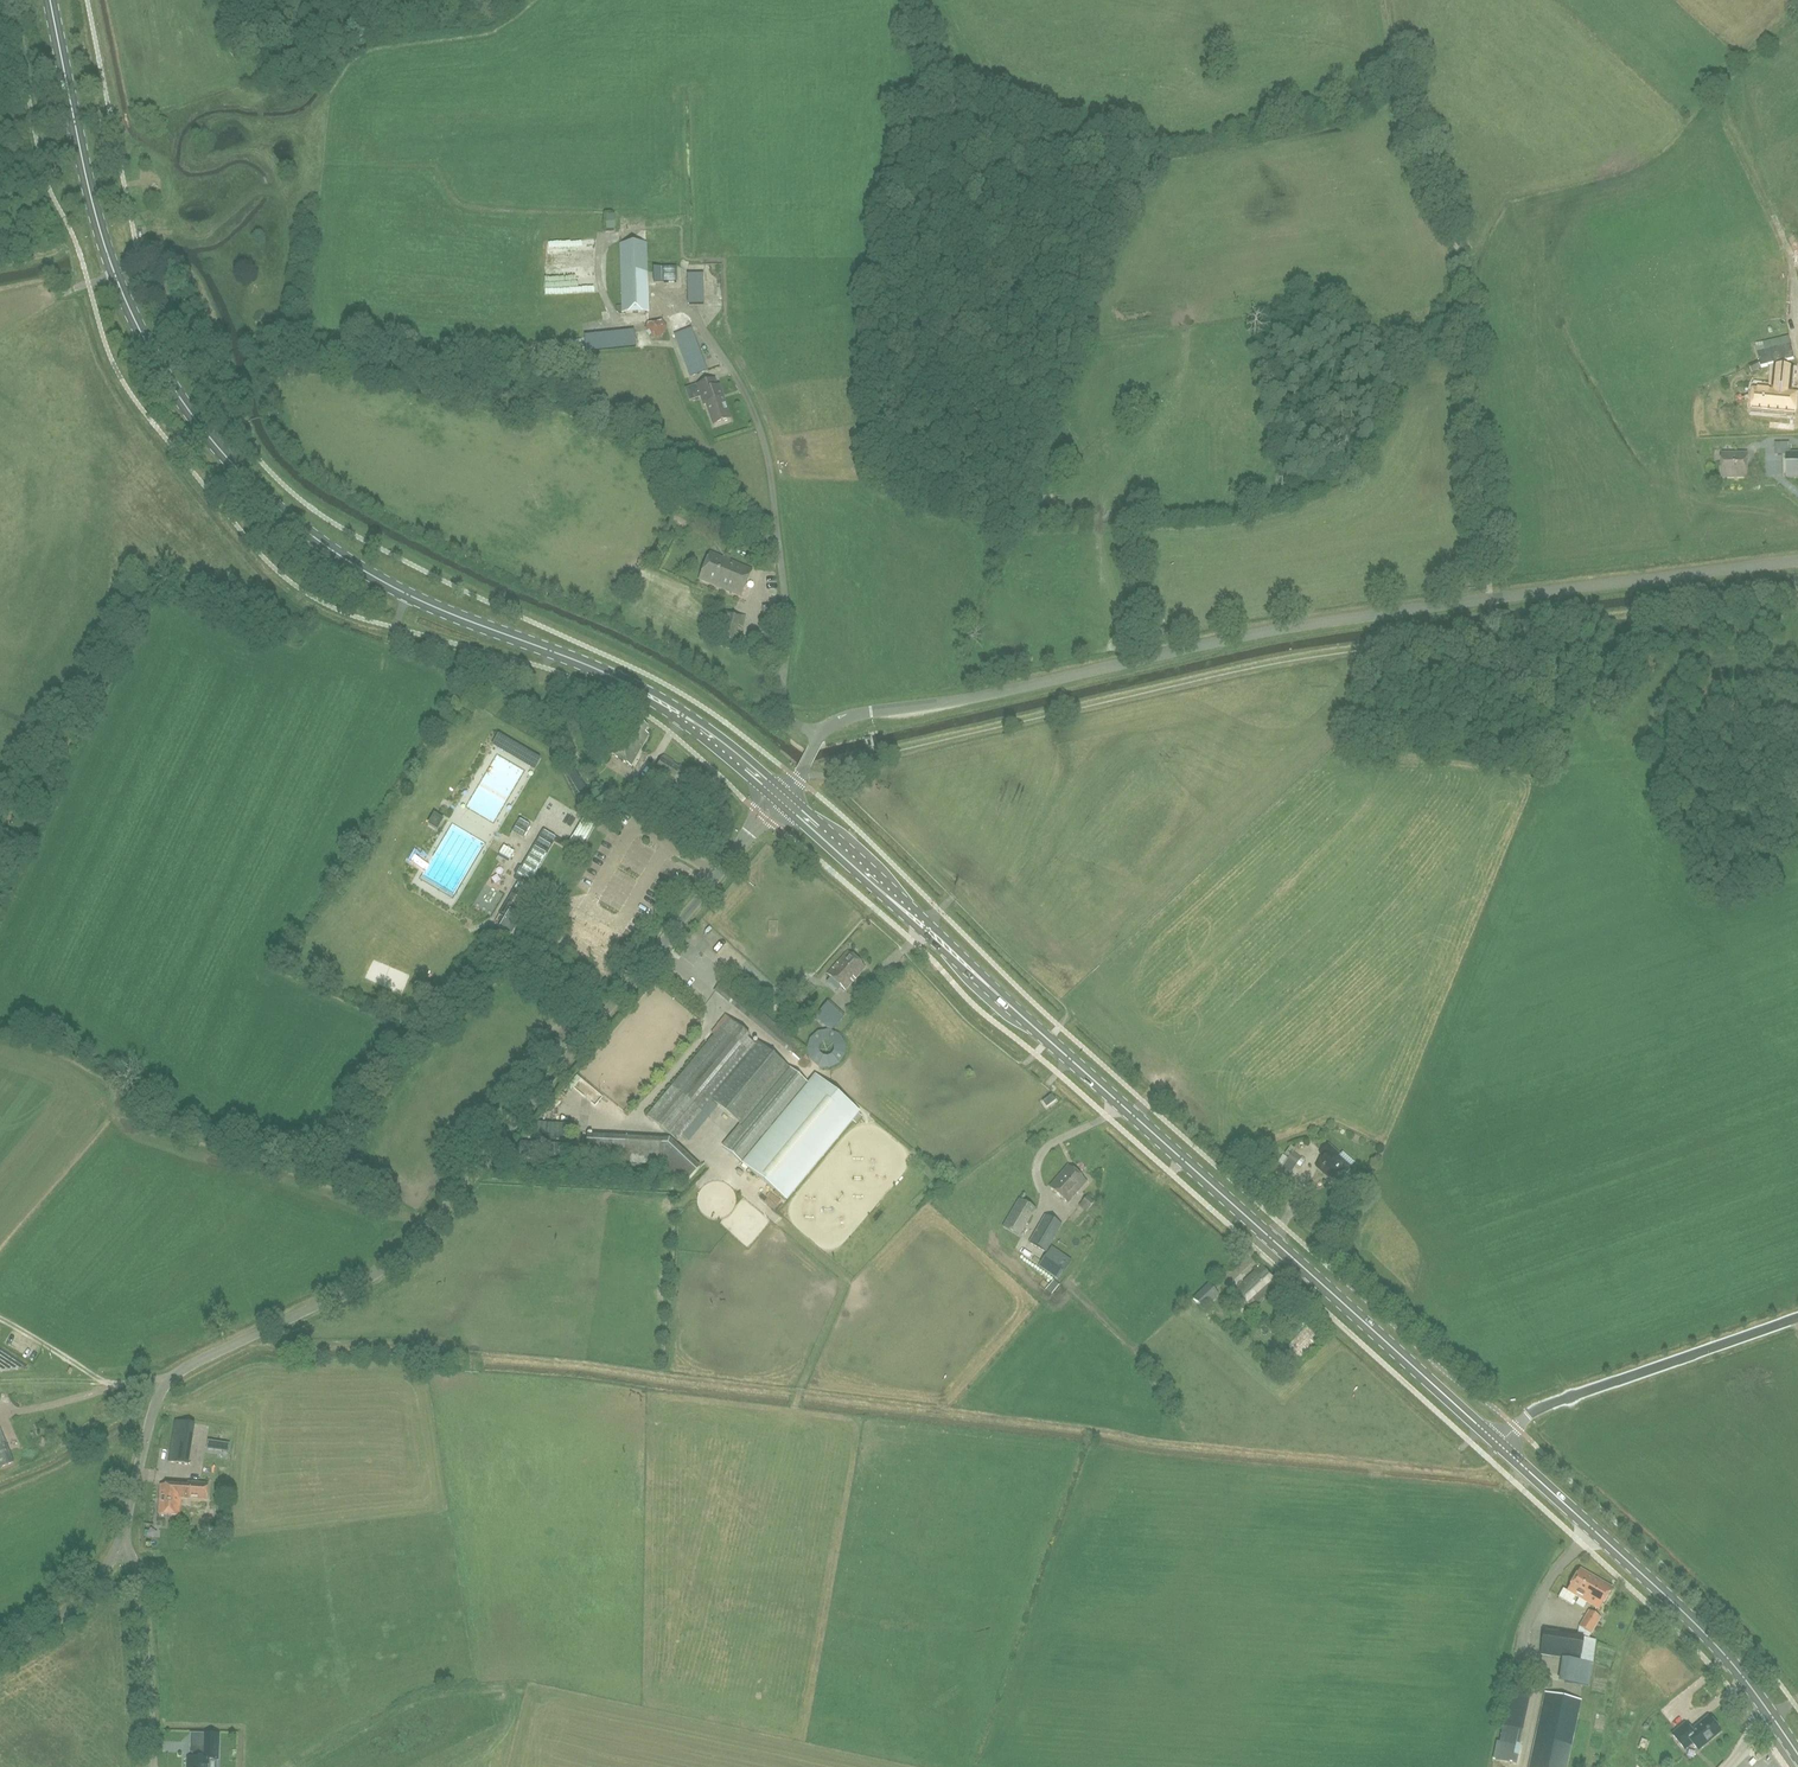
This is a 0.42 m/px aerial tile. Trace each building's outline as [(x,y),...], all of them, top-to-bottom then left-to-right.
[(622,313),(648,313),(646,243),(620,244),(622,313)] [(653,283),(664,282),(678,282),(677,267),(664,268),(653,268),(653,283)] [(703,274),(688,274),(689,305),(704,304),(703,274)] [(580,282),(579,296),(598,296),(599,282),(580,282)] [(565,299),(566,286),(550,285),(549,298),(565,299)] [(690,377),(706,371),(686,315),(670,321),(690,377)] [(650,323),(654,339),(670,334),(666,319),(650,323)] [(606,334),(607,349),(624,347),(636,346),(635,331),(606,334)] [(1752,373),(1762,368),(1759,361),(1749,366),(1752,373)] [(1797,395),(1797,374),(1773,372),(1771,388),(1754,386),(1751,411),(1796,416),(1797,395)] [(730,419),(723,398),(723,397),(719,385),(717,386),(714,378),(697,385),(704,405),(706,404),(714,425),(730,419)] [(1796,439),(1779,440),(1780,452),(1797,451),(1796,439)] [(1722,478),(1747,477),(1747,454),(1722,455),(1722,478)] [(1797,477),(1797,454),(1788,454),(1788,477),(1797,477)] [(741,597),(752,570),(710,552),(699,579),(741,597)] [(743,627),(747,615),(725,608),(721,620),(727,622),(725,629),(719,627),(715,639),(737,646),(741,634),(736,632),(739,626),(743,627)] [(632,766),(650,734),(646,732),(648,727),(636,720),(634,725),(629,723),(627,726),(620,723),(616,731),(622,734),(610,754),(632,766)] [(438,831),(445,820),(444,820),(435,815),(428,826),(438,831)] [(585,844),(596,826),(583,818),(567,846),(574,850),(579,841),(585,844)] [(534,829),(522,823),(518,832),(530,838),(534,829)] [(511,860),(515,852),(504,846),(499,853),(511,860)] [(527,871),(526,873),(522,870),(518,877),(523,879),(524,877),(529,880),(532,882),(536,876),(527,871)] [(518,882),(510,897),(515,900),(517,896),(521,899),(525,894),(522,892),(525,887),(518,882)] [(524,918),(510,910),(499,929),(512,937),(524,918)] [(496,931),(491,928),(487,926),(482,935),(491,940),(496,931)] [(703,927),(691,934),(695,941),(707,934),(703,927)] [(716,930),(711,935),(719,942),(724,937),(716,930)] [(689,938),(677,949),(683,956),(696,944),(689,938)] [(845,991),(866,968),(848,952),(827,975),(845,991)] [(832,1032),(845,1017),(828,1002),(815,1016),(832,1032)] [(792,1026),(801,1016),(791,1008),(783,1018),(792,1026)] [(683,1135),(688,1139),(715,1107),(710,1103),(712,1101),(740,1125),(722,1147),(742,1164),(787,1201),(860,1112),(815,1075),(805,1087),(747,1038),(749,1036),(729,1019),(648,1117),(677,1142),(683,1135)] [(798,1044),(790,1053),(799,1061),(807,1052),(798,1044)] [(1052,1095),(1043,1102),(1047,1108),(1056,1101),(1052,1095)] [(630,1164),(631,1138),(587,1137),(586,1162),(630,1164)] [(1339,1183),(1351,1170),(1337,1158),(1339,1156),(1327,1146),(1320,1153),(1325,1158),(1317,1167),(1326,1175),(1327,1173),(1339,1183)] [(1282,1171),(1279,1169),(1278,1169),(1274,1175),(1287,1182),(1290,1176),(1288,1175),(1295,1164),(1296,1165),(1301,1159),(1293,1153),(1289,1159),(1282,1171)] [(679,1174),(684,1178),(690,1170),(685,1166),(679,1174)] [(1068,1204),(1087,1182),(1068,1166),(1049,1187),(1068,1204)] [(1090,1209),(1094,1203),(1087,1197),(1082,1203),(1090,1209)] [(1019,1238),(1036,1209),(1020,1199),(1003,1228),(1019,1238)] [(1046,1253),(1062,1225),(1045,1216),(1029,1243),(1046,1253)] [(1048,1262),(1057,1256),(1053,1249),(1044,1255),(1048,1262)] [(1058,1276),(1071,1262),(1062,1254),(1049,1269),(1058,1276)] [(1026,1256),(1022,1261),(1038,1274),(1042,1269),(1026,1256)] [(1251,1309),(1278,1284),(1262,1267),(1235,1291),(1251,1309)] [(1203,1310),(1218,1296),(1208,1285),(1193,1300),(1203,1310)] [(1683,1392),(1702,1386),(1699,1375),(1680,1381),(1683,1392)] [(188,1465),(195,1424),(176,1421),(169,1462),(188,1465)] [(1,1468),(14,1462),(1,1429),(0,1429),(0,1468),(1,1468)] [(188,1487),(182,1487),(182,1498),(207,1500),(208,1485),(188,1483),(188,1487)] [(180,1498),(182,1498),(182,1487),(161,1485),(159,1515),(179,1516),(180,1498)] [(223,1538),(223,1530),(218,1530),(218,1533),(215,1533),(215,1538),(223,1538)] [(1600,1610),(1613,1588),(1580,1569),(1567,1591),(1600,1610)] [(1590,1634),(1600,1618),(1589,1611),(1579,1627),(1590,1634)] [(1540,1654),(1580,1660),(1579,1668),(1591,1669),(1595,1640),(1543,1633),(1540,1654)] [(1581,1701),(1545,1693),(1529,1766),(1567,1766),(1581,1701)] [(1698,1751),(1720,1732),(1708,1717),(1691,1732),(1685,1724),(1672,1735),(1684,1750),(1692,1744),(1698,1751)] [(1519,1746),(1522,1730),(1502,1727),(1499,1742),(1519,1746)] [(218,1747),(204,1747),(204,1759),(188,1759),(188,1766),(209,1766),(209,1760),(218,1760),(218,1747)]
